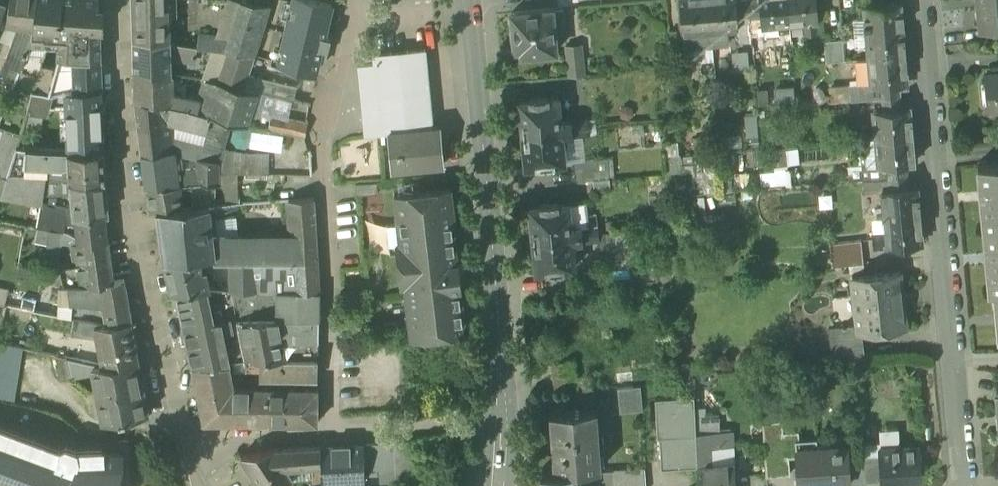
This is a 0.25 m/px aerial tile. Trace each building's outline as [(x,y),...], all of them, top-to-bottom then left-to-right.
[(32,24),(36,0),(10,0),(10,2),(6,22),(17,23),(32,24)] [(32,24),(30,34),(20,66),(15,80),(14,84),(33,90),(47,90),(57,66),(44,63),(44,55),(44,53),(46,45),(59,47),(60,57),(72,58),(73,60),(82,61),(100,61),(98,0),(36,0),(32,24)] [(169,0),(133,0),(133,38),(170,39),(169,0)] [(241,1),(232,0),(227,0),(216,36),(229,38),(241,1)] [(332,2),(324,0),(293,0),(279,61),(315,72),(319,56),(325,57),(330,36),(325,34),(332,2)] [(682,34),(710,31),(707,0),(679,0),(682,30),(682,34)] [(710,31),(727,29),(738,29),(737,23),(735,1),(735,0),(707,0),(710,31)] [(749,18),(748,0),(743,0),(735,1),(737,23),(750,22),(749,18)] [(749,18),(762,17),(760,0),(748,0),(749,18)] [(790,24),(788,0),(760,0),(762,17),(762,26),(790,24)] [(803,23),(818,21),(816,0),(788,0),(790,24),(803,23)] [(977,8),(997,6),(997,0),(976,0),(977,8)] [(241,1),(229,38),(225,50),(229,51),(254,54),(258,42),(270,4),(241,1)] [(10,2),(7,2),(0,20),(0,26),(2,27),(0,33),(0,39),(11,42),(17,23),(6,22),(10,2)] [(865,16),(866,30),(896,28),(896,22),(903,22),(901,3),(864,6),(865,16)] [(977,8),(979,30),(997,28),(997,6),(977,8)] [(521,48),(521,54),(556,51),(552,9),(511,12),(513,31),(510,31),(512,46),(515,46),(515,49),(521,48)] [(866,30),(865,16),(852,18),(855,47),(868,46),(866,30)] [(762,17),(749,18),(750,22),(751,36),(763,34),(762,26),(762,17)] [(819,33),(818,21),(803,23),(804,34),(819,33)] [(750,22),(737,23),(738,29),(739,42),(751,42),(751,36),(750,22)] [(5,60),(20,66),(30,34),(32,24),(17,23),(11,42),(5,60)] [(792,41),(790,24),(762,26),(763,34),(764,43),(792,41)] [(868,46),(869,59),(906,56),(904,37),(903,27),(896,28),(866,30),(868,46)] [(728,42),(727,29),(710,31),(711,44),(728,42)] [(670,31),(672,53),(685,52),(684,47),(683,47),(682,34),(682,30),(670,31)] [(711,44),(710,31),(682,34),(683,47),(684,47),(711,44)] [(212,49),(225,50),(229,38),(216,36),(211,35),(199,33),(197,46),(212,49)] [(133,38),(134,69),(171,74),(170,56),(170,42),(170,39),(133,38)] [(830,39),(831,61),(845,60),(843,39),(830,39)] [(196,58),(197,46),(170,42),(170,56),(196,58)] [(566,45),(569,76),(585,75),(581,44),(566,45)] [(713,60),(711,44),(684,47),(685,52),(686,62),(713,60)] [(218,81),(229,51),(225,50),(212,49),(202,78),(208,79),(218,81)] [(374,62),(376,80),(428,75),(425,50),(425,49),(387,53),(373,54),(374,62)] [(748,50),(732,51),(733,72),(749,71),(748,50)] [(229,51),(218,81),(243,87),(248,73),(254,54),(229,51)] [(907,73),(906,56),(869,59),(872,83),(872,86),(881,85),(900,84),(908,83),(907,73)] [(72,58),(60,57),(57,66),(47,90),(50,90),(66,90),(73,89),(73,60),(72,58)] [(872,83),(869,59),(854,60),(856,84),(872,83)] [(15,80),(20,66),(5,60),(0,74),(0,75),(15,80)] [(73,60),(73,89),(100,89),(101,89),(100,61),(82,61),(73,60)] [(365,134),(381,133),(376,80),(374,62),(358,64),(365,134)] [(173,105),(174,105),(174,94),(173,74),(171,74),(134,69),(136,99),(173,105)] [(248,73),(243,87),(258,91),(293,99),(294,99),(298,85),(248,73)] [(984,74),(987,110),(997,109),(997,73),(984,74)] [(432,115),(428,75),(376,80),(381,133),(388,132),(388,131),(393,131),(433,127),(432,115)] [(198,111),(211,114),(232,121),(247,124),(250,114),(258,91),(243,87),(218,81),(208,79),(201,99),(202,99),(198,111)] [(872,86),(872,83),(856,84),(848,85),(850,101),(883,98),(881,85),(872,86)] [(881,85),(883,98),(901,96),(900,84),(881,85)] [(103,148),(100,89),(73,89),(66,90),(67,113),(68,147),(103,148)] [(33,90),(27,112),(44,111),(50,90),(47,90),(33,90)] [(66,90),(50,90),(44,111),(44,114),(67,113),(66,90)] [(293,99),(258,91),(250,114),(270,119),(271,114),(288,118),(293,99)] [(201,99),(174,94),(174,105),(198,111),(202,99),(201,99)] [(883,98),(884,110),(902,108),(901,96),(883,98)] [(523,133),(561,130),(560,122),(558,98),(549,99),(548,97),(530,98),(529,98),(530,100),(520,101),(523,133)] [(175,132),(174,121),(173,105),(136,99),(142,152),(176,152),(175,132)] [(174,105),(173,105),(174,121),(207,130),(211,114),(198,111),(174,105)] [(877,138),(913,135),(910,107),(902,108),(884,110),(874,111),(877,138)] [(44,111),(27,112),(22,126),(39,132),(44,114),(44,111)] [(205,141),(200,158),(219,162),(223,148),(232,121),(211,114),(207,130),(207,135),(205,141)] [(269,129),(305,137),(308,122),(288,118),(271,114),(270,119),(269,129)] [(758,114),(744,115),(746,137),(760,135),(758,114)] [(587,119),(560,122),(561,130),(588,127),(587,119)] [(174,121),(175,132),(205,141),(207,135),(207,130),(174,121)] [(389,140),(392,169),(402,168),(442,164),(444,164),(441,126),(433,127),(393,131),(388,131),(388,132),(389,140)] [(0,128),(0,144),(16,150),(17,146),(20,134),(0,127),(0,128)] [(588,127),(561,130),(562,138),(584,136),(589,135),(588,127)] [(284,134),(252,130),(249,147),(281,151),(284,134)] [(564,162),(562,138),(561,130),(523,133),(526,165),(535,164),(536,166),(555,165),(555,163),(564,162)] [(205,141),(175,132),(176,152),(177,152),(178,155),(197,158),(200,158),(205,141)] [(915,152),(913,135),(877,138),(879,166),(889,165),(907,163),(915,163),(914,152),(915,152)] [(584,136),(562,138),(564,162),(575,161),(586,160),(584,136)] [(879,166),(877,138),(862,140),(865,164),(865,167),(879,166)] [(9,175),(10,171),(16,150),(0,144),(0,172),(9,175)] [(798,145),(785,147),(787,165),(800,164),(798,145)] [(10,171),(23,173),(25,164),(30,146),(17,146),(16,150),(10,171)] [(63,158),(69,158),(68,147),(30,146),(25,164),(61,164),(63,161),(63,158)] [(69,158),(69,172),(104,171),(103,148),(68,147),(69,158)] [(770,166),(787,165),(785,147),(769,148),(770,166)] [(238,173),(269,174),(269,153),(246,153),(223,148),(219,162),(219,173),(238,173)] [(142,152),(146,186),(180,184),(182,184),(178,155),(177,152),(176,152),(142,152)] [(716,193),(712,153),(682,156),(685,196),(716,193)] [(586,160),(575,161),(577,181),(593,180),(609,178),(615,178),(613,157),(586,160)] [(25,164),(23,173),(45,176),(58,176),(70,179),(69,177),(69,172),(69,158),(63,158),(63,161),(61,164),(25,164)] [(219,173),(219,162),(200,158),(197,158),(197,182),(216,185),(219,186),(219,173)] [(989,227),(997,226),(997,162),(983,164),(985,190),(980,191),(981,202),(986,201),(989,227)] [(889,165),(890,177),(908,176),(907,163),(889,165)] [(865,167),(865,164),(848,165),(849,181),(863,180),(866,180),(865,167)] [(890,177),(889,165),(879,166),(865,167),(866,180),(890,177)] [(785,170),(763,172),(765,186),(787,184),(785,170)] [(41,204),(42,195),(45,176),(23,173),(10,171),(9,175),(3,195),(41,204)] [(105,178),(104,171),(69,172),(69,177),(70,179),(101,178),(105,178)] [(9,175),(0,172),(0,194),(3,195),(9,175)] [(238,173),(219,173),(219,186),(216,185),(215,204),(239,202),(238,173)] [(45,176),(42,195),(71,192),(70,179),(58,176),(45,176)] [(909,188),(908,176),(890,177),(891,190),(909,188)] [(891,190),(890,177),(866,180),(863,180),(864,192),(881,190),(891,190)] [(75,217),(105,215),(101,178),(70,179),(71,192),(73,209),(73,217),(75,217)] [(593,180),(594,191),(610,189),(609,178),(593,180)] [(355,183),(356,195),(378,193),(377,182),(355,183)] [(184,207),(180,184),(146,186),(150,210),(156,210),(184,207)] [(881,190),(884,218),(920,215),(919,197),(918,197),(917,187),(909,188),(891,190),(881,190)] [(405,285),(411,339),(463,333),(461,322),(463,322),(459,287),(461,286),(458,262),(457,262),(453,224),(454,224),(450,188),(419,191),(419,197),(414,198),(414,192),(394,194),(397,222),(400,243),(396,243),(397,252),(401,286),(405,285)] [(314,198),(290,199),(292,231),(292,240),(293,260),(318,260),(314,198)] [(568,203),(570,227),(588,226),(586,201),(568,203)] [(533,239),(571,235),(570,227),(568,203),(559,204),(558,202),(539,204),(539,206),(530,207),(533,239)] [(51,229),(54,206),(48,205),(41,204),(37,227),(39,227),(51,229)] [(215,256),(213,245),(212,233),(210,218),(209,205),(184,207),(156,210),(164,260),(201,257),(214,256),(215,256)] [(63,208),(54,206),(51,229),(64,232),(65,223),(63,208)] [(65,223),(75,221),(75,217),(73,217),(73,209),(63,208),(65,223)] [(105,215),(75,217),(75,221),(77,238),(78,244),(108,240),(105,215)] [(236,215),(210,218),(212,233),(228,232),(238,232),(236,215)] [(922,233),(920,215),(884,218),(885,231),(873,232),(874,247),(886,246),(922,243),(921,233),(922,233)] [(400,243),(397,222),(387,223),(390,252),(397,252),(396,243),(400,243)] [(597,225),(588,226),(570,227),(571,235),(598,232),(597,225)] [(994,289),(997,289),(997,226),(989,227),(991,253),(986,253),(987,264),(992,263),(994,289)] [(36,242),(48,244),(51,229),(39,227),(36,242)] [(57,267),(61,243),(64,232),(51,229),(48,244),(43,268),(56,271),(56,270),(57,267)] [(626,230),(599,233),(601,248),(627,246),(626,230)] [(228,232),(228,241),(292,240),(292,231),(238,232),(228,232)] [(68,232),(64,232),(61,243),(71,245),(78,244),(77,238),(68,232)] [(228,232),(212,233),(213,245),(218,245),(218,241),(228,241),(228,232)] [(598,232),(571,235),(572,243),(599,240),(598,232)] [(574,267),(572,243),(571,235),(533,239),(536,271),(546,270),(546,272),(565,270),(565,268),(574,267)] [(71,245),(74,264),(77,286),(99,283),(114,281),(108,240),(78,244),(71,245)] [(230,261),(293,260),(292,240),(228,241),(218,241),(218,245),(213,245),(215,256),(214,256),(214,261),(230,261)] [(861,240),(830,243),(832,266),(864,263),(861,240)] [(176,290),(206,288),(210,287),(205,269),(202,269),(201,257),(164,260),(172,291),(176,290)] [(278,290),(320,291),(318,260),(293,260),(230,261),(230,272),(231,290),(251,290),(278,290)] [(465,261),(458,262),(461,286),(468,285),(465,261)] [(41,280),(43,268),(19,264),(17,275),(41,280)] [(56,270),(56,271),(54,284),(60,286),(69,286),(77,286),(74,264),(61,266),(61,271),(56,270)] [(41,280),(54,284),(56,271),(43,268),(41,280)] [(857,323),(858,331),(862,330),(906,325),(900,272),(852,277),(857,323)] [(124,279),(114,281),(99,283),(106,325),(132,322),(124,279)] [(59,314),(75,318),(102,323),(103,326),(106,325),(99,283),(77,286),(69,286),(60,286),(59,302),(59,314)] [(0,286),(0,302),(6,304),(10,288),(0,286)] [(208,295),(225,297),(225,289),(210,287),(206,288),(208,295)] [(176,290),(183,325),(213,319),(210,307),(208,295),(206,288),(176,290)] [(251,314),(251,302),(251,290),(231,290),(231,308),(231,315),(251,314)] [(278,290),(251,290),(251,302),(277,301),(278,290)] [(320,291),(278,290),(277,301),(277,309),(277,319),(319,318),(320,291)] [(34,309),(34,310),(37,299),(23,296),(21,307),(34,309)] [(59,302),(37,299),(34,310),(59,314),(59,302)] [(210,307),(213,319),(220,318),(221,317),(218,305),(210,307)] [(262,309),(258,319),(277,319),(277,309),(262,309)] [(96,327),(103,326),(102,323),(75,318),(73,328),(97,333),(96,327)] [(183,325),(192,366),(229,361),(226,348),(224,334),(221,321),(221,320),(220,318),(213,319),(183,325)] [(288,332),(301,332),(319,331),(319,318),(277,319),(258,319),(237,319),(239,331),(241,342),(245,359),(259,359),(285,359),(282,343),(280,330),(288,332)] [(224,334),(239,331),(237,319),(231,320),(221,321),(224,334)] [(139,361),(132,322),(106,325),(103,326),(96,327),(97,333),(98,339),(102,367),(139,361)] [(828,327),(832,361),(865,357),(862,330),(858,331),(857,323),(828,327)] [(72,336),(98,339),(97,333),(73,328),(72,336)] [(282,343),(301,341),(301,332),(288,332),(280,330),(282,343)] [(318,343),(319,331),(301,332),(301,341),(301,343),(318,343)] [(14,401),(24,348),(14,346),(0,342),(0,398),(14,401)] [(238,346),(226,348),(229,361),(245,359),(241,342),(237,343),(238,346)] [(56,356),(59,379),(71,377),(68,358),(56,356)] [(71,377),(71,378),(95,375),(94,368),(102,367),(68,358),(71,377)] [(245,371),(259,371),(259,359),(245,359),(245,371)] [(285,359),(259,359),(259,371),(259,378),(270,378),(278,379),(318,379),(318,360),(285,359)] [(148,415),(139,361),(102,367),(94,368),(95,375),(99,410),(101,422),(148,415)] [(204,422),(241,422),(234,386),(229,361),(192,366),(204,422)] [(269,388),(234,386),(241,422),(268,423),(269,389),(269,388)] [(618,389),(620,413),(643,411),(643,404),(641,386),(633,387),(618,389)] [(268,423),(283,423),(283,389),(269,389),(268,423)] [(318,389),(283,389),(283,423),(317,423),(317,419),(318,389)] [(658,438),(660,438),(659,436),(696,434),(695,417),(694,397),(656,399),(658,438)] [(551,412),(555,471),(582,469),(601,468),(601,467),(600,467),(596,410),(597,410),(597,409),(551,412)] [(695,417),(696,434),(721,432),(719,415),(695,417)] [(763,421),(763,434),(782,432),(783,432),(783,420),(763,421)] [(12,446),(15,437),(49,450),(46,457),(57,461),(60,454),(64,453),(77,458),(79,454),(90,453),(90,460),(102,459),(102,453),(103,453),(103,448),(75,449),(67,445),(60,448),(0,427),(0,441),(12,446)] [(880,443),(881,448),(900,447),(899,428),(880,429),(880,443)] [(698,485),(736,485),(733,431),(721,432),(696,434),(697,461),(698,466),(698,485)] [(788,457),(797,456),(796,449),(798,449),(797,440),(799,440),(798,431),(783,432),(782,432),(783,456),(788,456),(788,457)] [(763,434),(766,476),(789,474),(788,457),(788,456),(783,456),(782,432),(763,434)] [(697,461),(696,434),(659,436),(660,438),(660,439),(661,463),(661,469),(674,468),(698,466),(697,461)] [(123,452),(103,453),(102,453),(102,459),(90,460),(90,453),(79,454),(77,458),(64,453),(60,454),(57,461),(46,457),(49,450),(15,437),(12,446),(0,441),(0,485),(124,485),(123,452)] [(393,443),(396,485),(409,485),(416,485),(413,439),(393,443)] [(816,439),(799,440),(797,440),(798,449),(796,449),(797,456),(799,484),(865,479),(863,456),(848,457),(845,446),(817,448),(816,439)] [(393,443),(378,444),(380,468),(381,485),(396,485),(393,443)] [(863,456),(880,455),(879,448),(881,448),(880,443),(862,444),(863,456)] [(363,469),(380,468),(378,444),(362,445),(363,469)] [(362,445),(320,447),(321,465),(322,484),(327,484),(345,483),(364,482),(363,469),(362,445)] [(880,455),(881,478),(921,476),(919,446),(900,447),(881,448),(879,448),(880,455)] [(320,447),(273,449),(286,469),(312,466),(321,465),(320,447)] [(286,469),(273,449),(241,455),(260,485),(276,485),(293,480),(286,469)] [(863,456),(865,479),(881,478),(880,455),(863,456)] [(313,485),(322,484),(321,465),(312,466),(313,478),(313,485)] [(286,469),(293,480),(313,478),(312,466),(286,469)] [(645,468),(614,470),(615,485),(646,485),(645,468)] [(582,470),(582,469),(555,471),(537,473),(538,485),(583,485),(582,470)] [(590,485),(615,485),(614,470),(589,472),(590,485)]
